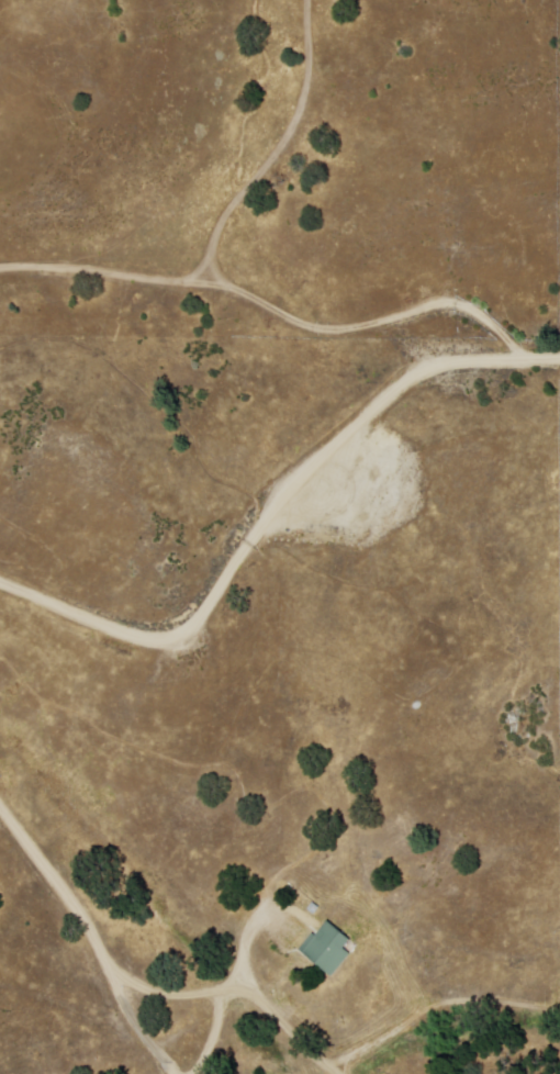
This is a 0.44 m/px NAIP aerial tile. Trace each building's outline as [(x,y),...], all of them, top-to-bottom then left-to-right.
[(328,922),(354,942),(348,950),(352,953),(335,976),(300,950),(313,932),(317,936),(328,922)]
